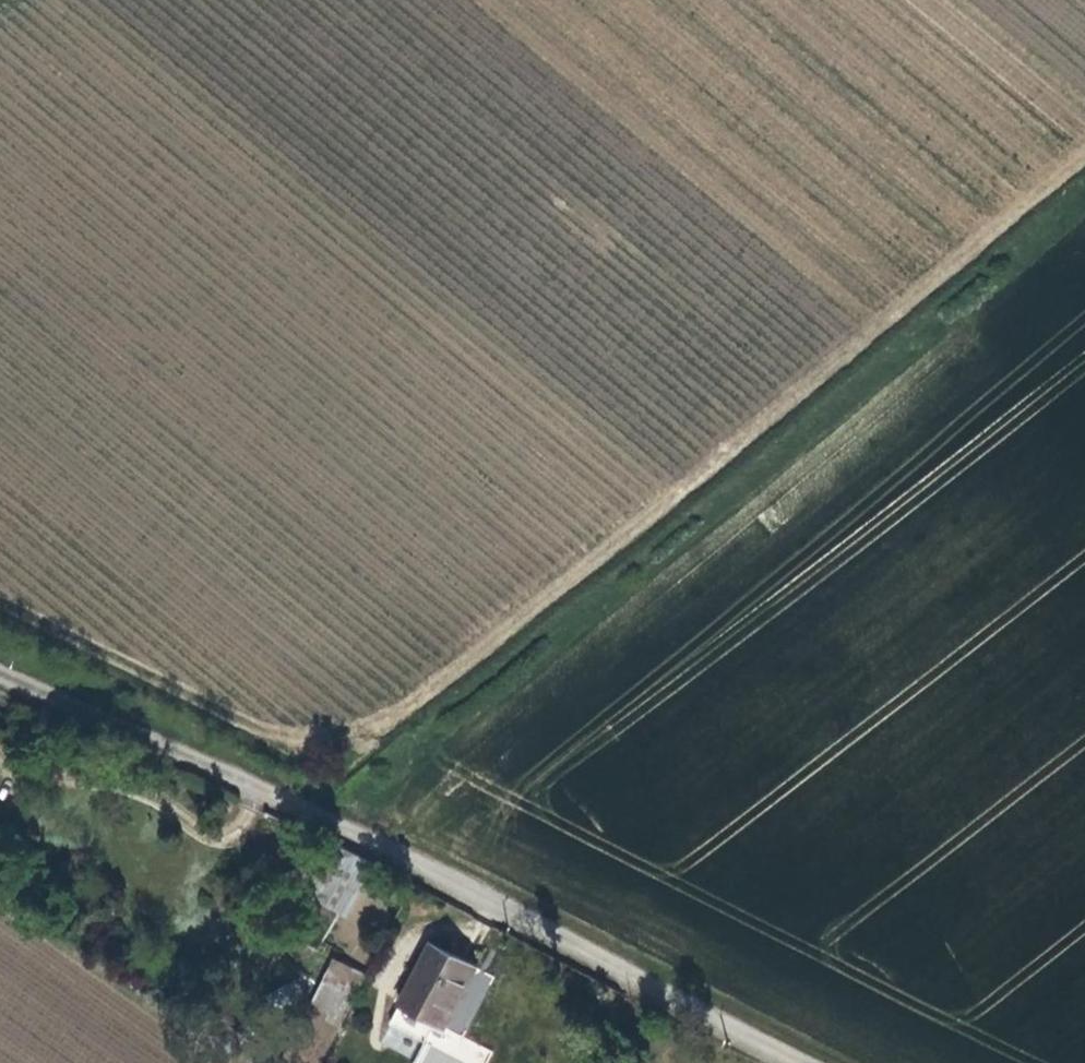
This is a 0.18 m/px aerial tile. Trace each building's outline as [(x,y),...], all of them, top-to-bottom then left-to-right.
[(452,1032),(486,971),(440,945),(405,1006),(452,1032)] [(309,1009),(340,1022),(362,972),(331,959),(309,1009)]
